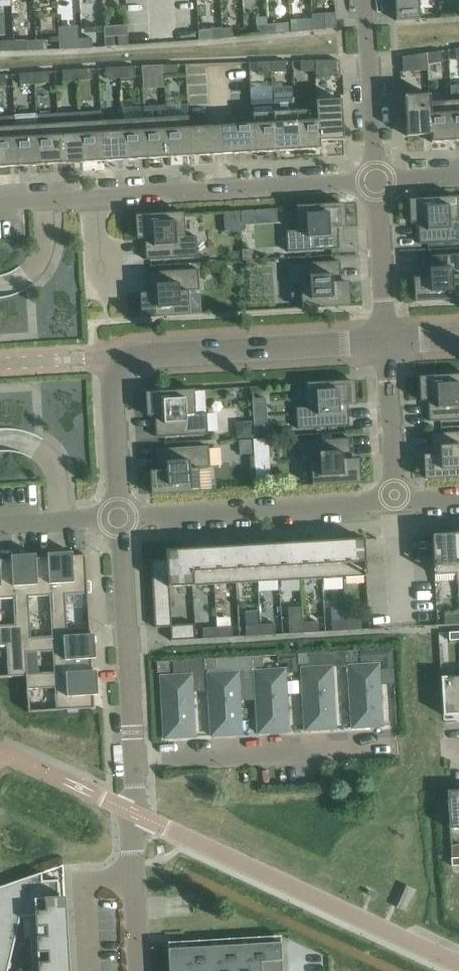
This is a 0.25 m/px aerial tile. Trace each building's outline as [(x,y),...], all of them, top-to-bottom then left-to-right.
[(396,21),(421,20),(419,0),(395,0),(396,21)] [(313,20),(313,30),(326,29),(325,13),(319,14),(319,20),(313,20)] [(325,13),(326,29),(337,28),(336,13),(325,13)] [(303,21),(303,31),(313,30),(313,20),(303,21)] [(128,23),(104,25),(105,47),(114,46),(113,36),(118,36),(119,46),(129,45),(128,23)] [(268,34),(278,33),(277,23),(267,24),(268,34)] [(258,35),(268,34),(267,24),(257,25),(258,35)] [(77,39),(76,26),(59,26),(60,50),(83,49),(82,38),(77,39)] [(212,40),(223,39),(222,28),(211,29),(212,40)] [(223,39),(233,38),(232,28),(222,28),(223,39)] [(83,49),(93,48),(92,38),(82,38),(83,49)] [(27,51),(37,51),(37,40),(26,41),(27,51)] [(37,51),(47,50),(47,40),(37,40),(37,51)] [(441,51),(427,53),(428,64),(442,62),(441,51)] [(403,72),(428,70),(428,64),(427,53),(402,57),(403,72)] [(340,76),(340,60),(315,61),(316,72),(316,77),(340,76)] [(286,72),(286,61),(272,62),(272,72),(286,72)] [(301,72),(316,72),(315,61),(301,61),(301,72)] [(257,72),(272,72),(272,62),(257,62),(257,72)] [(149,77),(164,76),(163,65),(149,66),(149,77)] [(178,65),(163,65),(164,76),(178,75),(178,65)] [(107,79),(121,78),(120,67),(106,68),(107,79)] [(135,67),(120,67),(121,78),(135,77),(135,67)] [(91,69),(77,70),(78,81),(92,80),(91,69)] [(63,82),(78,81),(77,70),(63,71),(63,82)] [(48,72),(34,73),(35,84),(49,82),(48,72)] [(20,85),(35,84),(34,73),(20,74),(20,85)] [(449,86),(450,101),(458,101),(458,85),(449,86)] [(430,94),(427,95),(430,135),(431,135),(432,142),(452,141),(450,101),(430,102),(430,94)] [(430,135),(427,95),(405,96),(407,136),(430,135)] [(319,101),(322,141),(344,140),(342,100),(319,101)] [(316,109),(297,110),(299,150),(320,149),(320,141),(322,141),(319,101),(316,101),(316,109)] [(450,101),(452,141),(458,141),(458,101),(450,101)] [(299,150),(297,110),(275,111),(277,151),(299,150)] [(275,111),(252,113),(253,124),(255,153),(277,151),(275,111)] [(191,156),(190,128),(189,116),(167,118),(170,158),(191,156)] [(170,158),(167,118),(146,119),(148,159),(170,158)] [(148,159),(146,119),(124,120),(126,160),(148,159)] [(126,160),(124,120),(102,121),(104,161),(126,160)] [(102,121),(80,123),(82,163),(104,161),(102,121)] [(80,123),(58,124),(61,164),(82,163),(80,123)] [(61,164),(58,124),(37,125),(39,165),(61,164)] [(255,153),(253,124),(221,126),(222,154),(255,153)] [(37,125),(15,126),(17,166),(39,165),(37,125)] [(0,127),(0,167),(17,166),(15,126),(0,127)] [(222,154),(221,126),(212,127),(190,128),(191,156),(222,154)] [(458,221),(457,197),(410,200),(411,223),(418,222),(419,244),(458,242),(458,221)] [(344,204),(297,207),(298,230),(286,231),(288,252),(340,249),(338,227),(346,227),(344,204)] [(138,239),(145,238),(146,260),(198,257),(197,236),(185,236),(183,213),(136,216),(138,239)] [(252,260),(252,249),(242,250),(243,261),(252,260)] [(420,256),(421,278),(414,278),(416,301),(458,299),(458,254),(420,256)] [(301,284),(303,308),(350,305),(349,282),(341,283),(340,261),(288,264),(290,285),(301,284)] [(200,290),(199,269),(147,272),(148,294),(141,294),(142,317),(189,314),(188,291),(200,290)] [(429,421),(458,420),(458,375),(420,377),(421,400),(428,400),(429,421)] [(354,381),(307,384),(309,407),(297,408),(298,429),(350,426),(348,404),(356,404),(354,381)] [(146,393),(148,416),(155,415),(156,437),(208,434),(207,413),(195,414),(193,390),(146,393)] [(267,419),(254,420),(255,436),(268,435),(267,419)] [(244,425),(239,431),(239,438),(253,437),(252,425),(244,425)] [(458,476),(458,432),(430,433),(432,455),(424,455),(426,478),(458,476)] [(350,438),(299,441),(300,462),(312,461),(313,485),(360,482),(359,459),(352,460),(350,438)] [(267,439),(254,439),(256,479),(269,478),(267,439)] [(250,440),(238,440),(239,454),(250,453),(250,440)] [(210,467),(209,446),(157,449),(158,471),(151,471),(152,494),(199,491),(198,468),(210,467)] [(458,583),(455,533),(432,535),(435,575),(456,574),(457,583),(458,583)] [(364,539),(342,540),(344,577),(367,576),(364,539)] [(342,540),(321,541),(323,578),(344,577),(342,540)] [(321,541),(299,543),(301,579),(323,578),(321,541)] [(301,579),(299,543),(277,544),(280,581),(301,579)] [(277,544),(256,545),(258,582),(280,581),(277,544)] [(256,545),(234,546),(236,583),(258,582),(256,545)] [(234,546),(213,548),(215,584),(236,583),(234,546)] [(215,584),(213,548),(191,549),(193,586),(215,584)] [(155,628),(171,627),(172,627),(172,625),(170,587),(193,586),(191,549),(166,550),(167,558),(151,559),(155,628)] [(86,555),(72,556),(72,552),(48,553),(48,557),(51,594),(53,636),(67,635),(65,595),(88,593),(88,592),(91,592),(90,582),(87,582),(86,555)] [(48,557),(36,558),(36,554),(11,555),(12,559),(14,596),(16,624),(29,624),(28,596),(51,594),(48,557)] [(14,596),(12,559),(0,560),(0,597),(14,596)] [(301,607),(288,607),(290,634),(304,633),(304,622),(302,622),(301,607)] [(346,608),(331,608),(333,631),(347,630),(347,620),(346,608)] [(258,611),(245,612),(246,625),(258,625),(258,611)] [(230,612),(216,613),(217,627),(230,626),(230,612)] [(458,625),(458,614),(445,615),(446,626),(458,625)] [(347,630),(362,630),(361,619),(347,620),(347,630)] [(304,633),(319,632),(318,621),(304,622),(304,633)] [(7,645),(9,677),(26,676),(26,675),(24,652),(24,638),(30,638),(29,624),(16,624),(0,625),(0,646),(7,645)] [(171,627),(171,641),(196,639),(195,624),(172,625),(172,627),(171,627)] [(261,635),(276,635),(275,624),(261,625),(261,635)] [(259,625),(245,626),(246,636),(260,636),(259,625)] [(203,639),(218,638),(217,627),(203,628),(203,639)] [(449,640),(458,640),(458,632),(449,632),(449,640)] [(53,636),(30,638),(24,638),(24,652),(53,650),(54,673),(92,671),(92,658),(96,658),(94,634),(67,635),(53,636)] [(392,648),(382,649),(383,660),(383,668),(393,667),(392,648)] [(344,651),(345,662),(357,661),(356,650),(344,651)] [(298,654),(298,665),(310,664),(309,653),(298,654)] [(298,654),(278,655),(278,663),(288,663),(288,673),(299,672),(298,665),(298,654)] [(251,656),(251,667),(263,667),(263,656),(251,656)] [(204,659),(204,670),(216,669),(216,658),(204,659)] [(157,673),(169,672),(169,661),(157,662),(157,673)] [(349,666),(352,728),(382,726),(379,664),(349,666)] [(302,668),(305,730),(335,729),(332,667),(302,668)] [(255,671),(258,733),(288,731),(285,669),(255,671)] [(92,671),(54,673),(26,675),(26,676),(27,689),(55,688),(56,711),(67,710),(68,713),(78,712),(78,709),(95,708),(94,695),(98,695),(96,670),(92,671)] [(241,734),(238,672),(208,674),(211,736),(241,734)] [(161,676),(164,738),(195,737),(191,675),(161,676)] [(458,715),(458,676),(441,677),(443,715),(458,715)] [(458,828),(458,790),(448,790),(450,829),(458,828)] [(58,879),(42,880),(42,872),(0,887),(0,970),(63,970),(58,879)] [(406,886),(404,891),(397,907),(396,907),(405,912),(416,890),(406,886)] [(168,952),(170,970),(283,970),(282,944),(281,944),(168,952)]
